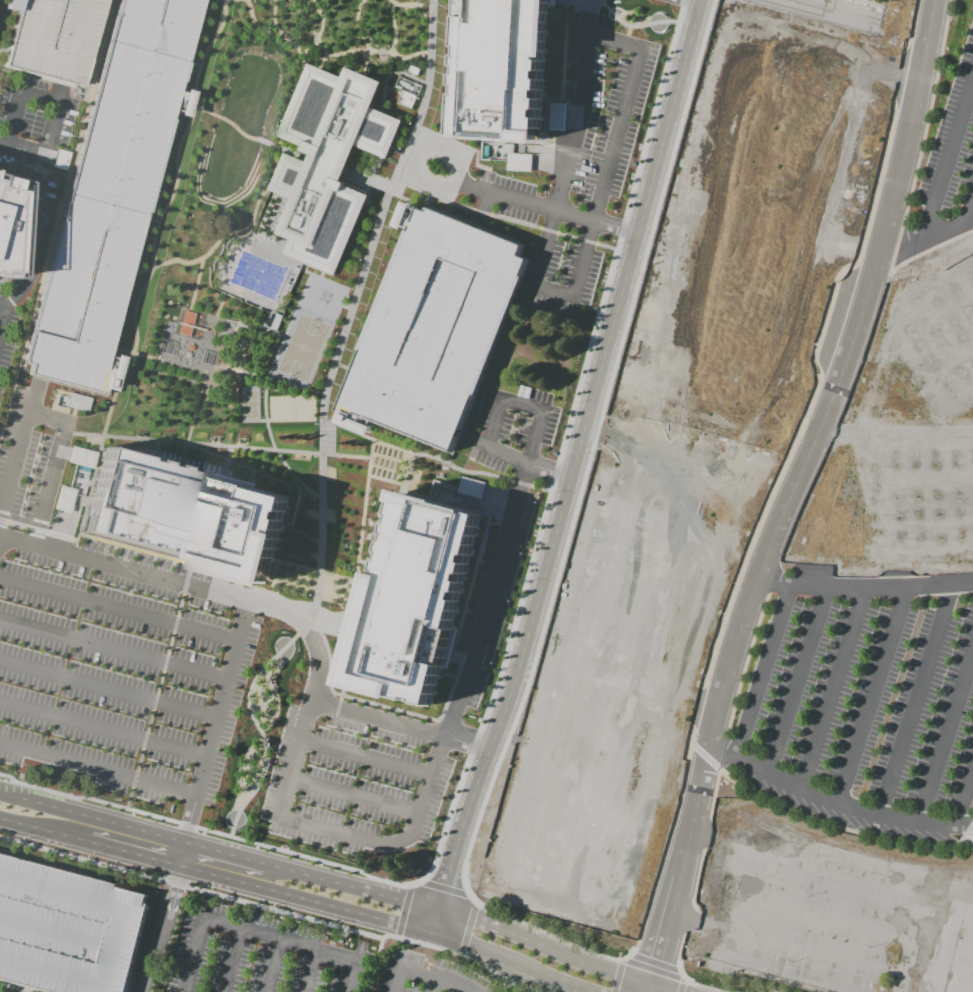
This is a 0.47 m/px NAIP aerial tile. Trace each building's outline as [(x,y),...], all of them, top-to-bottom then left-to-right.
[(3,10),(16,13),(3,67),(64,82),(82,87),(104,0),(5,0),(3,10)] [(99,395),(205,0),(124,0),(24,375),(99,395)] [(548,138),(555,0),(471,0),(464,133),(548,138)] [(289,251),(339,273),(374,192),(348,181),(360,151),(392,165),(412,117),(380,104),(391,79),(351,62),(346,73),(313,59),(281,134),(318,150),(312,163),(289,153),(275,186),(299,197),(285,229),(296,234),(289,251)] [(412,107),(415,93),(401,90),(398,104),(412,107)] [(530,155),(507,154),(506,170),(529,171),(530,155)] [(16,265),(19,228),(20,229),(21,182),(16,180),(10,180),(0,178),(0,279),(15,279),(16,265)] [(342,404),(456,449),(535,244),(421,199),(342,404)] [(65,406),(86,412),(90,398),(68,392),(65,406)] [(270,581),(293,495),(105,446),(83,533),(270,581)] [(67,463),(94,466),(95,454),(69,451),(67,463)] [(484,482),(461,476),(457,492),(480,499),(484,482)] [(439,709),(492,508),(406,485),(352,685),(439,709)] [(134,981),(131,991),(27,991),(0,985),(0,856),(150,896),(148,903),(151,904),(131,980),(134,981)]
